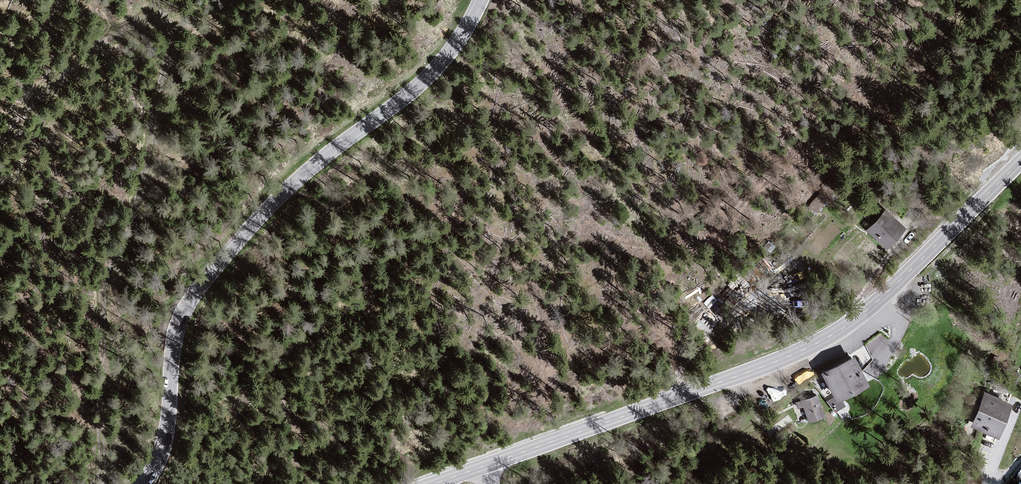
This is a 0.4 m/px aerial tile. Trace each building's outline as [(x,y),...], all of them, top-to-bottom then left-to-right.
[(817,212),(836,186),(827,180),(808,206),(817,212)] [(885,211),(865,230),(886,247),(907,226),(885,211)] [(823,372),(835,400),(871,382),(856,356),(823,372)] [(983,391),(970,426),(999,437),(1014,402),(983,391)] [(799,399),(807,419),(825,412),(817,393),(799,399)]
